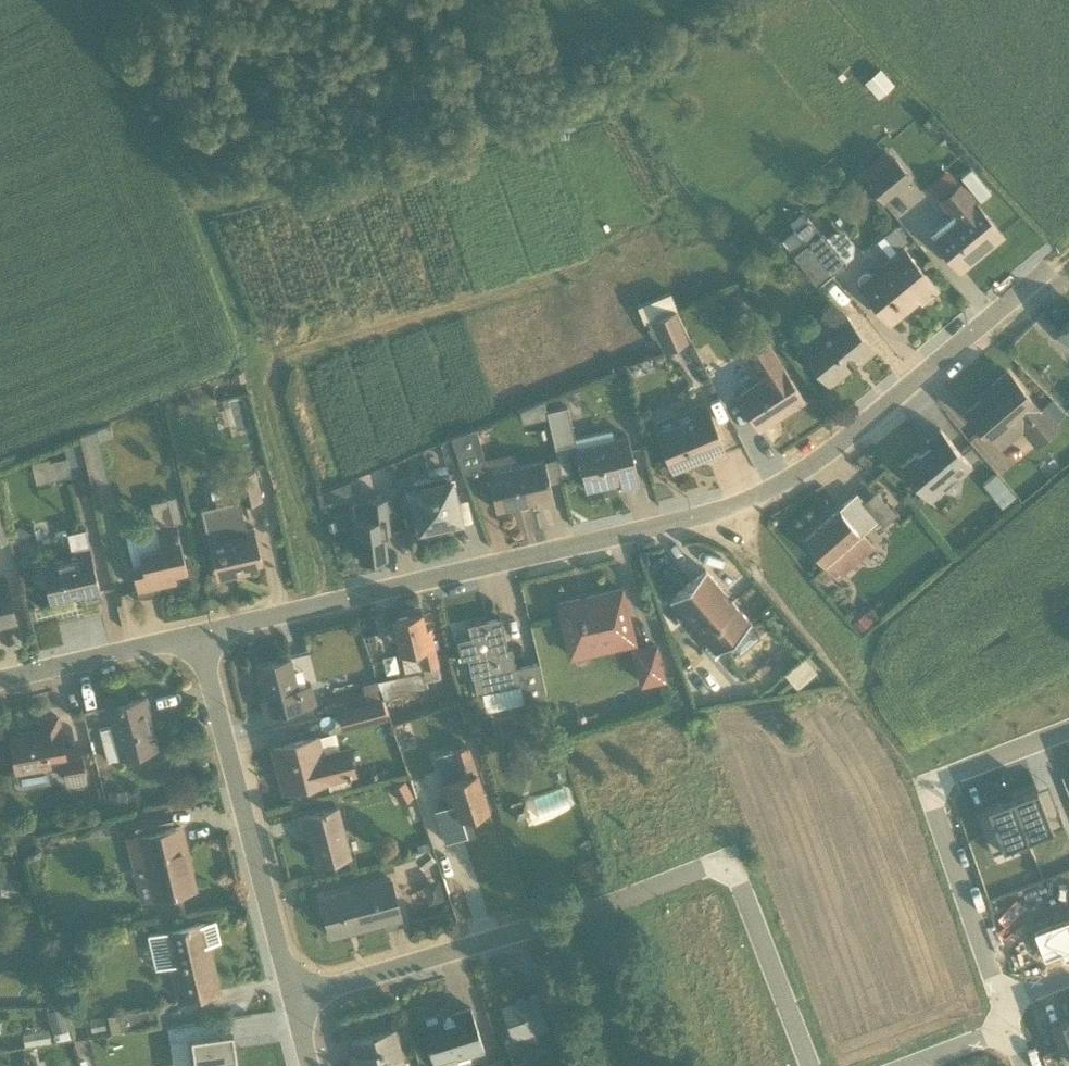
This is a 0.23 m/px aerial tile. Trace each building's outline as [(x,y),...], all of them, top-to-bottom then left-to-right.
[(865,77),(879,94),(895,81),(881,64),(865,77)] [(883,201),(912,177),(888,147),(858,171),(883,201)] [(1001,234),(958,182),(938,199),(950,213),(928,231),(959,268),(1001,234)] [(792,228),(805,243),(830,274),(845,261),(807,215),(792,228)] [(889,229),(900,242),(909,234),(898,221),(889,229)] [(830,274),(805,243),(791,254),(816,285),(830,274)] [(856,278),(858,283),(889,322),(918,298),(920,300),(936,287),(902,247),(870,272),(865,270),(859,273),(856,278)] [(747,305),(736,291),(721,302),(732,316),(747,305)] [(690,338),(666,292),(639,303),(662,350),(690,338)] [(843,311),(797,348),(827,384),(872,347),(843,311)] [(1058,331),(1068,343),(1068,320),(1058,331)] [(804,399),(766,339),(743,355),(758,378),(735,394),(758,429),(804,399)] [(985,429),(1000,447),(1020,430),(1033,445),(1059,424),(1042,404),(1038,407),(1007,370),(991,383),(994,387),(965,411),(982,432),(985,429)] [(221,393),(225,429),(251,426),(247,390),(221,393)] [(520,421),(545,416),(541,399),(519,409),(520,421)] [(705,401),(653,420),(671,468),(694,460),(693,458),(706,453),(708,458),(725,452),(705,401)] [(575,446),(585,488),(620,480),(621,484),(638,481),(627,433),(613,436),(612,429),(574,437),(566,405),(546,410),(561,477),(570,475),(564,448),(575,446)] [(537,504),(554,500),(549,479),(560,477),(555,456),(516,464),(513,450),(483,458),(475,427),(449,437),(456,458),(464,480),(487,474),(495,510),(536,500),(537,504)] [(915,451),(899,465),(929,501),(971,466),(939,427),(925,439),(929,444),(918,454),(915,451)] [(110,486),(93,429),(82,433),(96,490),(110,486)] [(456,458),(449,437),(440,440),(445,461),(456,458)] [(30,461),(35,482),(69,474),(67,466),(82,463),(77,439),(70,441),(72,450),(64,452),(65,457),(49,460),(48,457),(30,461)] [(429,480),(410,484),(420,532),(436,528),(434,519),(447,516),(449,521),(459,519),(449,475),(447,476),(444,464),(426,468),(429,480)] [(239,497),(200,507),(217,579),(234,574),(249,571),(247,564),(261,560),(253,526),(247,528),(241,503),(261,498),(254,468),(233,473),(239,497)] [(994,472),(983,482),(1002,505),(1014,495),(994,472)] [(351,498),(344,480),(331,485),(338,503),(351,498)] [(856,493),(801,539),(836,580),(874,547),(862,533),(878,519),(856,493)] [(385,499),(353,502),(359,559),(387,556),(384,534),(389,534),(385,499)] [(0,500),(0,538),(8,536),(0,500)] [(175,521),(123,535),(137,589),(175,579),(173,572),(187,569),(175,521)] [(22,543),(30,530),(19,523),(11,536),(22,543)] [(101,597),(83,527),(65,531),(71,556),(33,565),(37,585),(45,583),(49,601),(82,593),(85,601),(101,597)] [(749,620),(704,568),(669,599),(707,643),(704,646),(714,657),(724,649),(720,645),(749,620)] [(14,619),(4,575),(0,576),(0,622),(14,619)] [(570,657),(633,643),(621,588),(558,602),(570,657)] [(422,669),(378,679),(382,698),(442,684),(429,628),(424,629),(420,612),(392,619),(400,653),(417,649),(422,669)] [(485,710),(547,696),(539,660),(514,666),(510,646),(506,647),(499,616),(465,624),(468,636),(456,639),(460,659),(468,657),(476,693),(481,692),(485,710)] [(665,679),(655,640),(630,647),(640,685),(665,679)] [(806,651),(785,668),(798,684),(819,667),(806,651)] [(289,656),(256,664),(264,697),(259,698),(264,714),(316,701),(311,681),(296,685),(289,656)] [(336,710),(378,696),(375,686),(324,700),(327,711),(336,710)] [(100,728),(107,759),(158,746),(146,695),(107,705),(111,725),(100,728)] [(384,716),(378,696),(336,710),(342,729),(384,716)] [(40,728),(9,733),(16,772),(61,764),(64,785),(86,781),(80,744),(62,747),(56,714),(38,717),(40,728)] [(334,731),(272,747),(283,791),(355,774),(347,745),(338,747),(334,731)] [(465,744),(434,755),(443,781),(440,782),(446,797),(452,795),(460,816),(487,806),(465,744)] [(1047,784),(1011,798),(1027,839),(1063,824),(1047,784)] [(127,789),(108,789),(109,808),(128,807),(127,789)] [(1011,798),(974,812),(990,853),(1027,839),(1011,798)] [(308,831),(316,863),(352,854),(339,805),(297,816),(302,833),(308,831)] [(127,835),(139,897),(193,886),(180,826),(173,827),(169,807),(145,812),(144,807),(130,811),(136,834),(127,835)] [(1,875),(0,881),(0,891),(16,894),(19,878),(1,875)] [(317,896),(327,935),(400,916),(390,878),(317,896)] [(218,939),(214,918),(172,928),(169,914),(155,917),(159,931),(147,934),(155,967),(169,964),(177,999),(218,990),(206,942),(218,939)] [(1031,927),(1036,940),(1041,956),(1059,949),(1062,957),(1068,955),(1068,924),(1065,914),(1031,927)] [(71,944),(56,935),(48,949),(64,958),(71,944)] [(1036,940),(1024,945),(1033,969),(1062,957),(1059,949),(1041,956),(1036,940)] [(557,1009),(549,987),(502,1004),(513,1036),(505,1039),(514,1064),(523,1061),(519,1048),(552,1037),(544,1014),(557,1009)] [(71,1035),(62,1004),(46,1009),(55,1040),(71,1035)] [(157,1022),(154,1004),(107,1014),(110,1032),(157,1022)] [(440,1012),(419,1019),(433,1065),(484,1050),(470,1006),(441,1015),(440,1012)] [(1048,1026),(1063,1065),(1065,1065),(1068,1065),(1068,1018),(1048,1026)] [(353,1038),(350,1039),(354,1055),(349,1056),(352,1065),(406,1065),(395,1026),(353,1038)] [(194,1065),(235,1065),(233,1047),(235,1047),(232,1029),(189,1035),(194,1065)] [(502,1055),(486,1061),(488,1065),(505,1065),(502,1055)]
